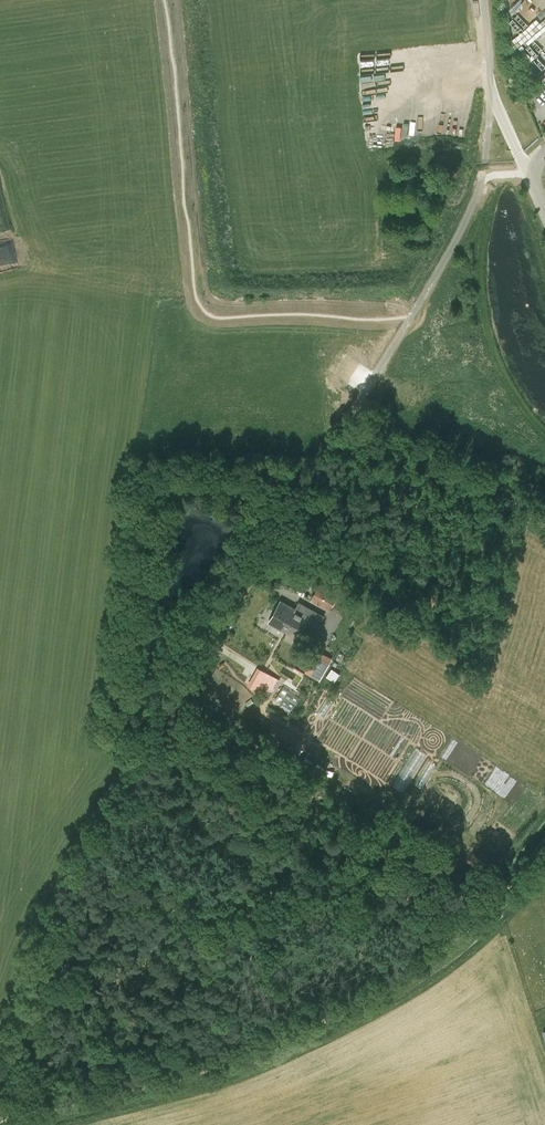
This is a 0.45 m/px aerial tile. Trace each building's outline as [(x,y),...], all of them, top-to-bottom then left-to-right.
[(330,611),(339,595),(320,585),(311,600),(330,611)] [(303,605),(300,610),(281,600),(269,622),(298,638),(306,622),(312,625),(317,616),(311,613),(313,611),(303,605)] [(323,679),(332,656),(309,647),(300,670),(323,679)] [(278,680),(263,670),(256,681),(272,690),(278,680)] [(263,687),(264,686),(251,679),(247,685),(260,693),(263,687)]
